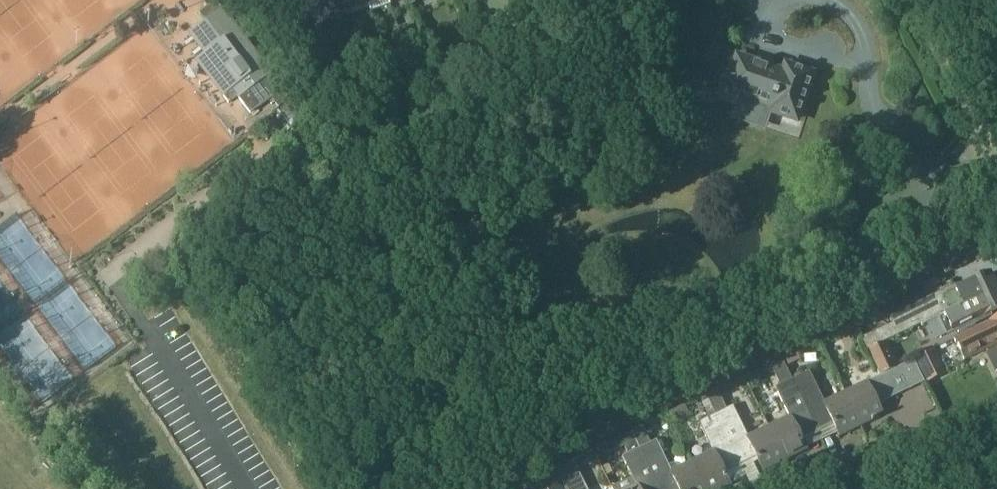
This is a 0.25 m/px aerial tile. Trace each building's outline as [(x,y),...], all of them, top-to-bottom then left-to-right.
[(249,115),(281,91),(213,2),(196,15),(203,24),(191,33),(206,53),(195,62),(227,104),(235,98),(249,115)] [(694,62),(714,68),(731,16),(700,6),(691,34),(701,38),(694,62)] [(812,75),(811,75),(788,67),(786,72),(737,55),(730,77),(728,78),(726,79),(724,85),(725,86),(726,88),(725,92),(741,98),(771,108),(773,108),(772,112),(797,121),(798,116),(802,115),(804,109),(803,106),(802,105),(803,102),(806,93),(807,90),(809,89),(811,88),(813,82),(811,79),(812,75)] [(422,92),(430,89),(426,78),(418,81),(422,92)] [(989,274),(957,290),(955,286),(889,318),(892,324),(861,340),(866,350),(920,323),(921,325),(927,322),(935,340),(947,334),(996,309),(996,291),(989,274)] [(996,345),(996,319),(955,339),(965,361),(996,345)] [(899,369),(886,342),(868,351),(880,377),(846,394),(861,426),(883,416),(878,405),(924,383),(914,361),(899,369)] [(926,383),(941,376),(929,351),(914,358),(926,383)] [(786,371),(802,365),(798,354),(782,361),(786,371)] [(825,404),(811,373),(793,381),(818,432),(834,424),(840,436),(861,426),(846,394),(825,404)] [(786,460),(807,450),(802,439),(818,432),(793,381),(776,389),(790,418),(770,428),(786,460)] [(749,438),(734,407),(717,415),(742,466),(758,458),(764,471),(786,460),(770,428),(749,438)] [(731,484),(726,473),(742,466),(717,415),(700,423),(714,452),(693,462),(706,488),(721,488),(731,484)] [(630,452),(639,447),(631,431),(622,436),(630,452)] [(658,441),(641,450),(660,488),(706,488),(693,462),(681,468),(680,467),(678,466),(676,465),(675,465),(673,465),(671,467),(658,441)] [(641,450),(623,458),(633,479),(612,488),(660,488),(641,450)] [(581,475),(575,461),(557,469),(566,488),(588,488),(581,475)] [(557,469),(539,478),(544,488),(566,488),(557,469)]
